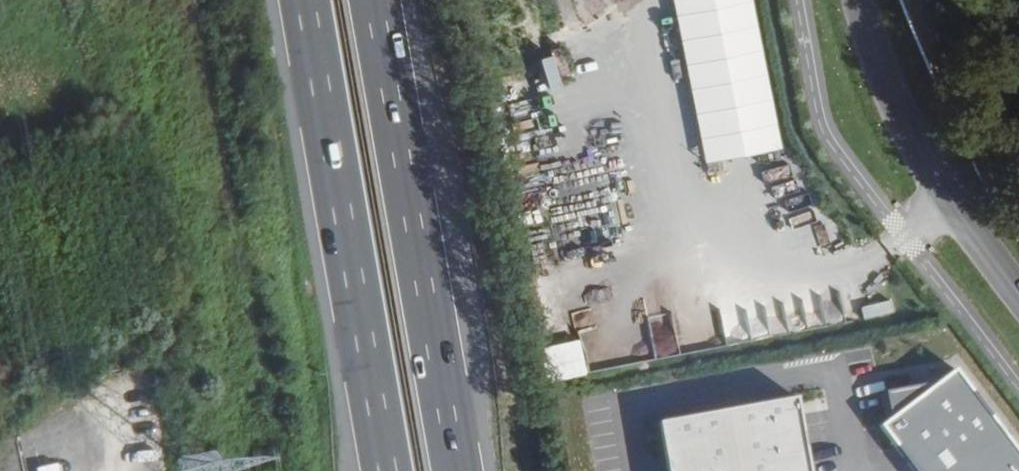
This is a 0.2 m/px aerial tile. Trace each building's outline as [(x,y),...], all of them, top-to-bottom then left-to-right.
[(707,163),(783,149),(754,0),(675,0),(707,163)] [(576,42),(552,49),(560,78),(584,71),(576,42)] [(894,299),(863,306),(866,321),(897,314),(894,299)] [(883,425),(918,470),(1018,470),(1018,446),(959,367),(883,425)] [(669,421),(679,470),(821,470),(807,395),(669,421)]
